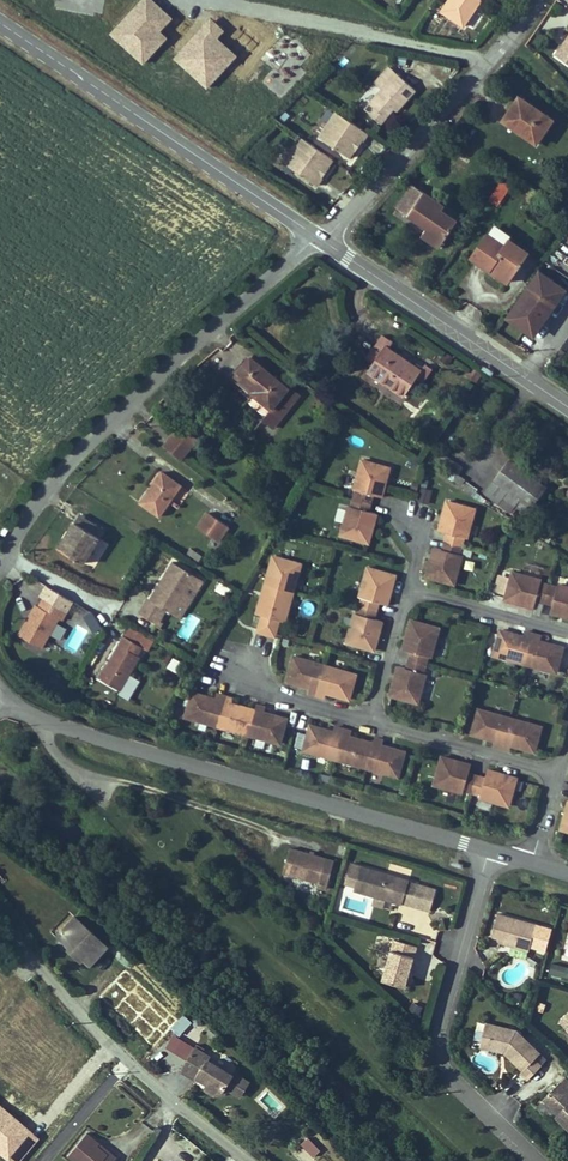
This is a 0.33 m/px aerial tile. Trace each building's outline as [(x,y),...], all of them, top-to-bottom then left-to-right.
[(104,0),(55,0),(53,7),(93,15),(94,11),(102,12),(104,0)] [(172,16),(155,0),(141,0),(112,31),(144,61),(168,35),(161,29),(172,16)] [(438,15),(461,30),(479,4),(474,0),(449,0),(438,15)] [(236,54),(215,35),(224,26),(212,15),(176,55),(209,85),(236,54)] [(301,66),(312,54),(294,37),(292,38),(285,31),(259,57),(271,69),(260,80),(280,99),(307,72),(301,66)] [(563,50),(566,52),(563,56),(561,54),(554,64),(567,73),(567,44),(563,50)] [(403,104),(417,89),(389,65),(374,83),(379,88),(368,102),(386,117),(389,113),(400,101),(403,104)] [(494,123),(528,146),(546,118),(513,95),(494,123)] [(403,104),(400,101),(389,113),(393,116),(403,104)] [(380,124),(386,117),(368,102),(362,108),(380,124)] [(351,157),(368,132),(334,108),(317,132),(351,157)] [(286,146),(297,134),(282,120),(271,132),(286,146)] [(321,175),(333,158),(300,136),(291,150),(286,147),(279,157),(318,185),(324,177),(321,175)] [(493,184),(488,201),(502,205),(507,188),(493,184)] [(432,210),(411,195),(396,215),(417,231),(411,238),(426,249),(444,225),(430,214),(432,210)] [(435,205),(432,210),(430,214),(444,225),(450,217),(435,205)] [(558,245),(567,252),(567,230),(558,245)] [(497,285),(520,252),(500,238),(495,245),(477,233),(462,255),(480,269),(478,272),(497,285)] [(528,273),(526,276),(536,283),(538,280),(528,273)] [(545,310),(557,292),(538,280),(536,283),(526,276),(500,313),(510,320),(507,324),(525,337),(539,319),(537,314),(540,310),(545,310)] [(510,320),(500,313),(497,317),(507,324),(510,320)] [(403,398),(419,377),(426,383),(436,370),(428,364),(424,370),(389,345),(393,339),(384,332),(367,355),(376,362),(369,373),(403,398)] [(232,377),(248,358),(243,354),(222,379),(243,396),(246,393),(248,390),(232,377)] [(285,389),(248,358),(232,377),(248,390),(246,393),(266,410),(257,421),(268,430),(299,395),(288,386),(285,389)] [(168,435),(156,448),(172,462),(184,449),(168,435)] [(447,475),(452,468),(430,453),(425,461),(447,475)] [(516,515),(535,488),(496,461),(473,493),(501,512),(505,507),(516,515)] [(333,538),(361,546),(370,517),(362,514),(366,498),(375,500),(383,471),(356,463),(347,492),(349,493),(345,509),(342,508),(333,538)] [(125,499),(147,517),(173,486),(151,468),(125,499)] [(455,481),(447,475),(444,480),(452,485),(455,481)] [(428,503),(432,490),(422,488),(418,500),(428,503)] [(460,544),(468,515),(441,507),(432,536),(440,538),(435,555),(427,552),(418,582),(446,590),(455,561),(452,560),(457,543),(460,544)] [(220,526),(202,509),(188,525),(207,541),(220,526)] [(100,533),(103,528),(79,513),(76,518),(100,533)] [(75,568),(95,535),(71,520),(50,553),(75,568)] [(101,555),(107,543),(99,539),(93,551),(101,555)] [(186,554),(198,560),(201,554),(190,548),(186,554)] [(280,618),(296,560),(268,552),(252,610),(257,611),(252,628),(270,633),(274,616),(280,618)] [(340,639),(368,647),(377,618),(368,616),(373,599),(381,602),(390,573),(362,564),(354,593),(356,594),(351,611),(349,610),(340,639)] [(194,585),(162,565),(139,603),(143,606),(134,620),(144,626),(153,612),(160,616),(176,591),(187,598),(194,585)] [(506,572),(498,600),(527,608),(529,600),(546,605),(543,613),(567,620),(567,590),(552,585),(551,588),(534,583),(535,580),(506,572)] [(187,598),(176,591),(160,616),(171,623),(187,598)] [(6,639),(29,653),(48,623),(50,624),(55,614),(34,601),(28,611),(24,609),(6,639)] [(143,606),(139,603),(130,617),(134,620),(143,606)] [(176,635),(188,641),(200,619),(188,613),(176,635)] [(424,655),(433,626),(405,618),(396,647),(405,649),(400,666),(391,663),(383,692),(411,701),(419,671),(417,671),(422,654),(424,655)] [(63,646),(75,653),(88,630),(76,623),(63,646)] [(549,673),(556,649),(533,642),(535,637),(517,632),(516,637),(493,630),(486,655),(549,673)] [(105,693),(126,661),(122,658),(127,650),(108,638),(93,663),(97,666),(87,682),(105,693)] [(342,696),(350,671),(287,653),(280,677),(302,684),(301,689),(318,694),(320,689),(342,696)] [(167,666),(176,671),(182,660),(172,655),(167,666)] [(83,680),(87,682),(97,666),(93,663),(83,680)] [(177,711),(272,739),(279,714),(256,707),(258,703),(249,700),(248,705),(225,698),(226,693),(209,688),(207,693),(185,686),(177,711)] [(526,753),(533,728),(471,709),(463,734),(486,741),(484,746),(502,751),(503,746),(526,753)] [(295,746),(389,774),(397,749),(374,742),(375,737),(366,735),(365,739),(342,733),(343,728),(326,723),(325,728),(302,721),(295,746)] [(470,797),(499,806),(507,778),(478,770),(476,778),(459,773),(462,765),(433,756),(424,784),(453,792),(454,790),(471,795),(470,797)] [(567,803),(559,800),(550,829),(567,834),(567,801),(567,803)] [(308,887),(318,890),(326,863),(282,850),(275,874),(309,884),(308,887)] [(375,902),(394,908),(394,906),(422,914),(428,893),(400,885),(401,884),(352,869),(345,893),(368,900),(369,895),(376,898),(375,902)] [(102,975),(124,951),(81,912),(68,927),(76,934),(73,938),(89,953),(84,959),(102,975)] [(493,947),(521,955),(529,930),(490,919),(482,947),(492,950),(493,947)] [(394,990),(406,949),(384,942),(372,983),(394,990)] [(567,977),(567,965),(551,961),(548,973),(567,977)] [(554,1022),(567,1037),(567,1009),(554,1022)] [(179,1034),(191,1019),(182,1012),(171,1028),(179,1034)] [(198,1042),(205,1021),(190,1016),(183,1037),(198,1042)] [(476,1050),(482,1031),(474,1029),(468,1052),(493,1059),(495,1057),(492,1054),(476,1050)] [(509,1079),(516,1087),(530,1073),(523,1066),(529,1060),(505,1037),(482,1031),(476,1050),(492,1054),(495,1057),(493,1059),(511,1077),(509,1079)] [(199,1058),(184,1080),(199,1091),(201,1088),(211,1094),(209,1097),(218,1103),(227,1101),(230,1096),(246,1106),(253,1094),(237,1084),(235,1086),(212,1071),(214,1068),(199,1058)] [(535,1067),(517,1095),(530,1104),(548,1076),(535,1067)] [(532,1106),(547,1120),(544,1123),(559,1138),(567,1129),(567,1111),(562,1106),(567,1100),(567,1098),(554,1084),(532,1106)] [(230,1105),(232,1102),(243,1109),(246,1106),(230,1096),(227,1101),(218,1103),(209,1097),(206,1101),(216,1107),(217,1108),(230,1105)] [(78,1160),(120,1160),(123,1157),(116,1151),(113,1154),(104,1146),(106,1142),(94,1132),(73,1157),(78,1160)] [(312,1153),(305,1160),(322,1160),(312,1153)]
